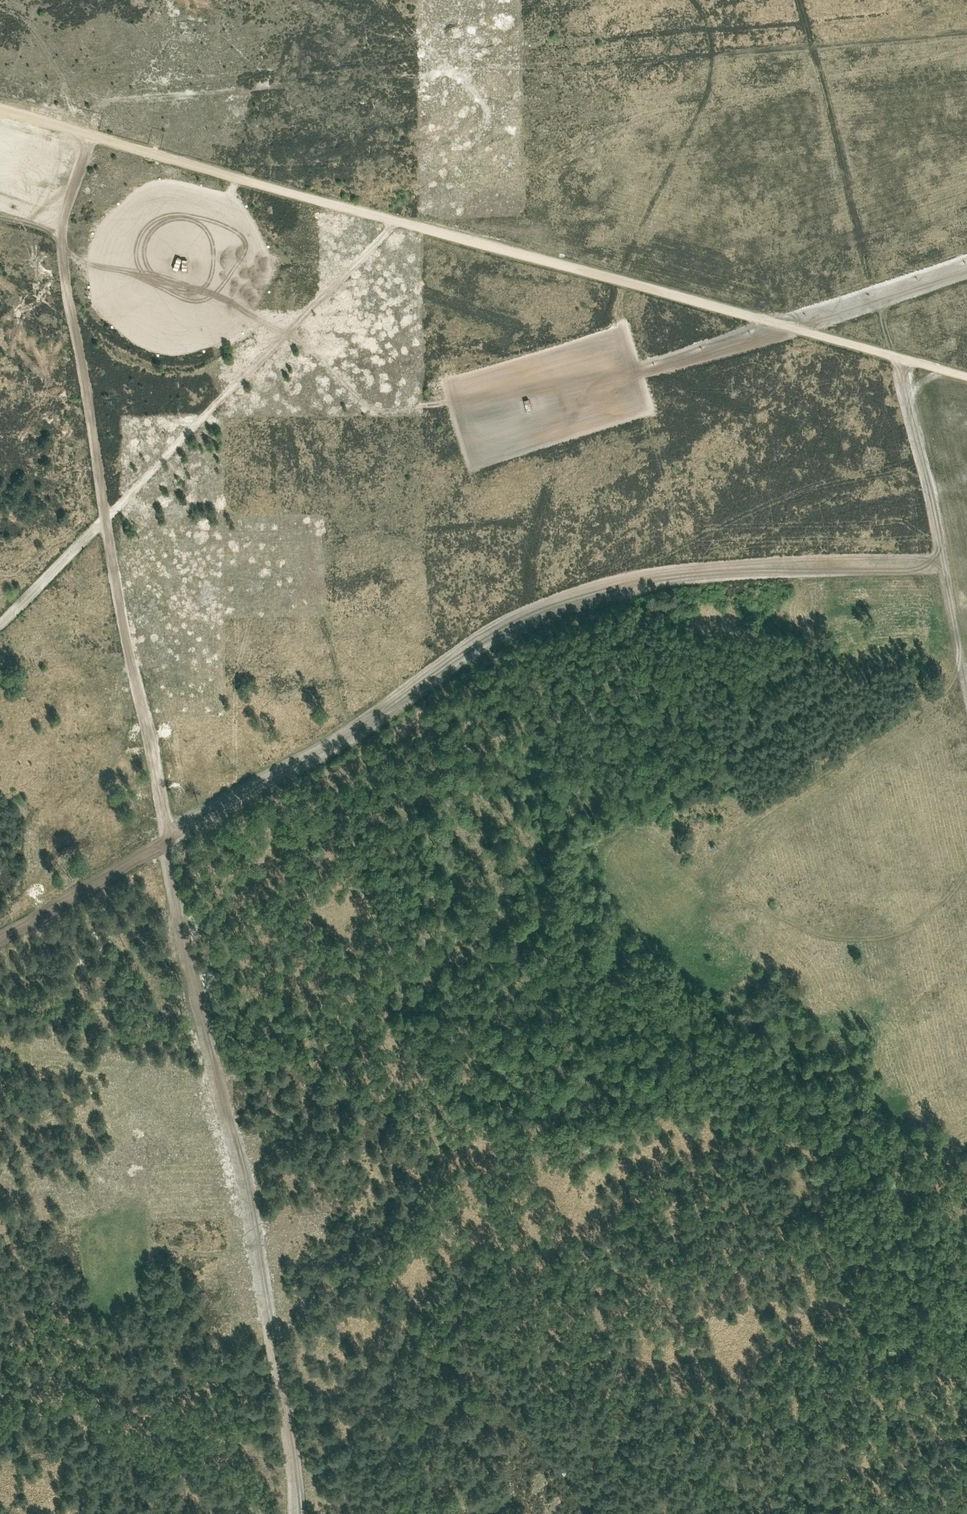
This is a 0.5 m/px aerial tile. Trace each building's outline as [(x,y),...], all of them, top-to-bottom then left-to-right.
[(178,256),(175,267),(180,268),(183,258),(178,256)]
